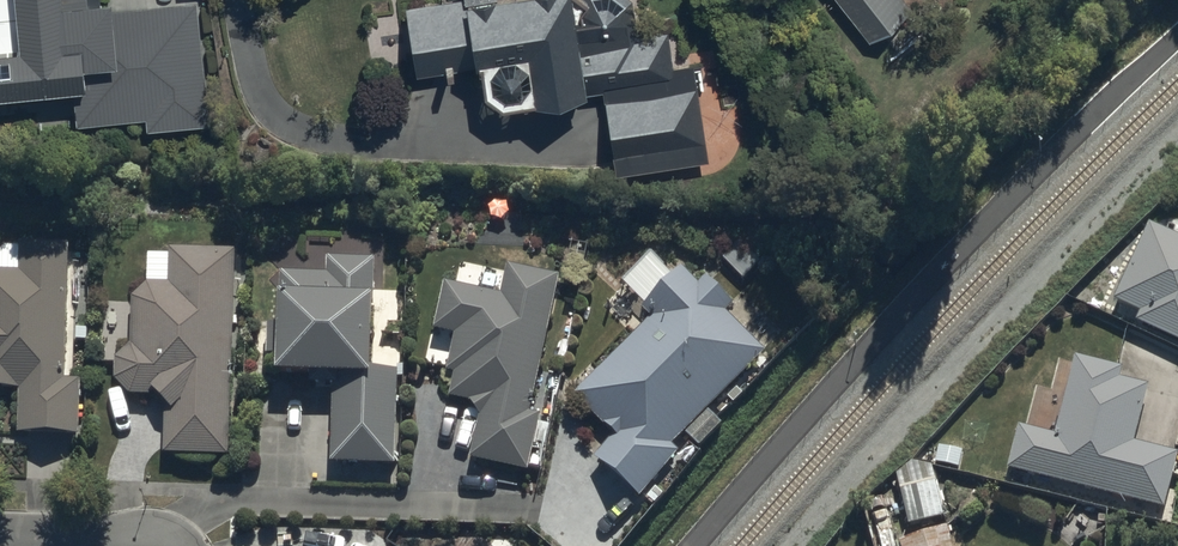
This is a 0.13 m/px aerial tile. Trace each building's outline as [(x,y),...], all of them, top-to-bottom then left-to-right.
[(76,98),(79,131),(147,123),(149,136),(209,129),(195,6),(114,15),(113,8),(102,10),(101,0),(0,0),(0,106),(76,98)] [(482,69),(486,103),(509,117),(585,103),(588,103),(587,95),(607,92),(618,177),(707,165),(694,68),(671,71),(666,35),(636,39),(632,3),(627,0),(466,0),(466,4),(408,12),(418,79),(482,69)] [(867,45),(909,14),(899,0),(833,0),(867,45)] [(1150,233),(1116,310),(1142,321),(1137,332),(1177,350),(1177,245),(1150,233)] [(69,253),(23,252),(23,280),(0,279),(0,398),(22,399),(21,444),(79,445),(80,390),(66,390),(69,253)] [(229,465),(236,259),(170,260),(170,263),(148,263),(148,290),(133,304),(132,354),(116,369),(117,389),(131,402),(152,403),(167,417),(165,463),(229,465)] [(374,382),(376,268),(329,267),(328,284),(283,283),(282,338),(270,338),(270,366),(279,366),(279,391),(334,392),(332,472),(397,473),(399,383),(374,382)] [(456,342),(449,381),(455,381),(451,406),(473,410),(481,425),(471,468),(529,480),(541,424),(531,422),(560,287),(507,275),(501,304),(446,292),(441,313),(435,338),(456,342)] [(652,326),(576,406),(616,443),(595,465),(641,506),(681,461),(672,454),(686,440),(701,455),(722,434),(708,419),(766,362),(726,321),(734,313),(708,287),(700,295),(685,279),(645,319),(652,326)] [(1009,477),(1164,517),(1177,462),(1135,451),(1149,395),(1120,388),(1123,378),(1075,365),(1054,445),(1020,436),(1009,477)] [(908,532),(944,524),(934,471),(913,466),(898,481),(908,532)] [(948,535),(913,545),(952,545),(948,535)]
